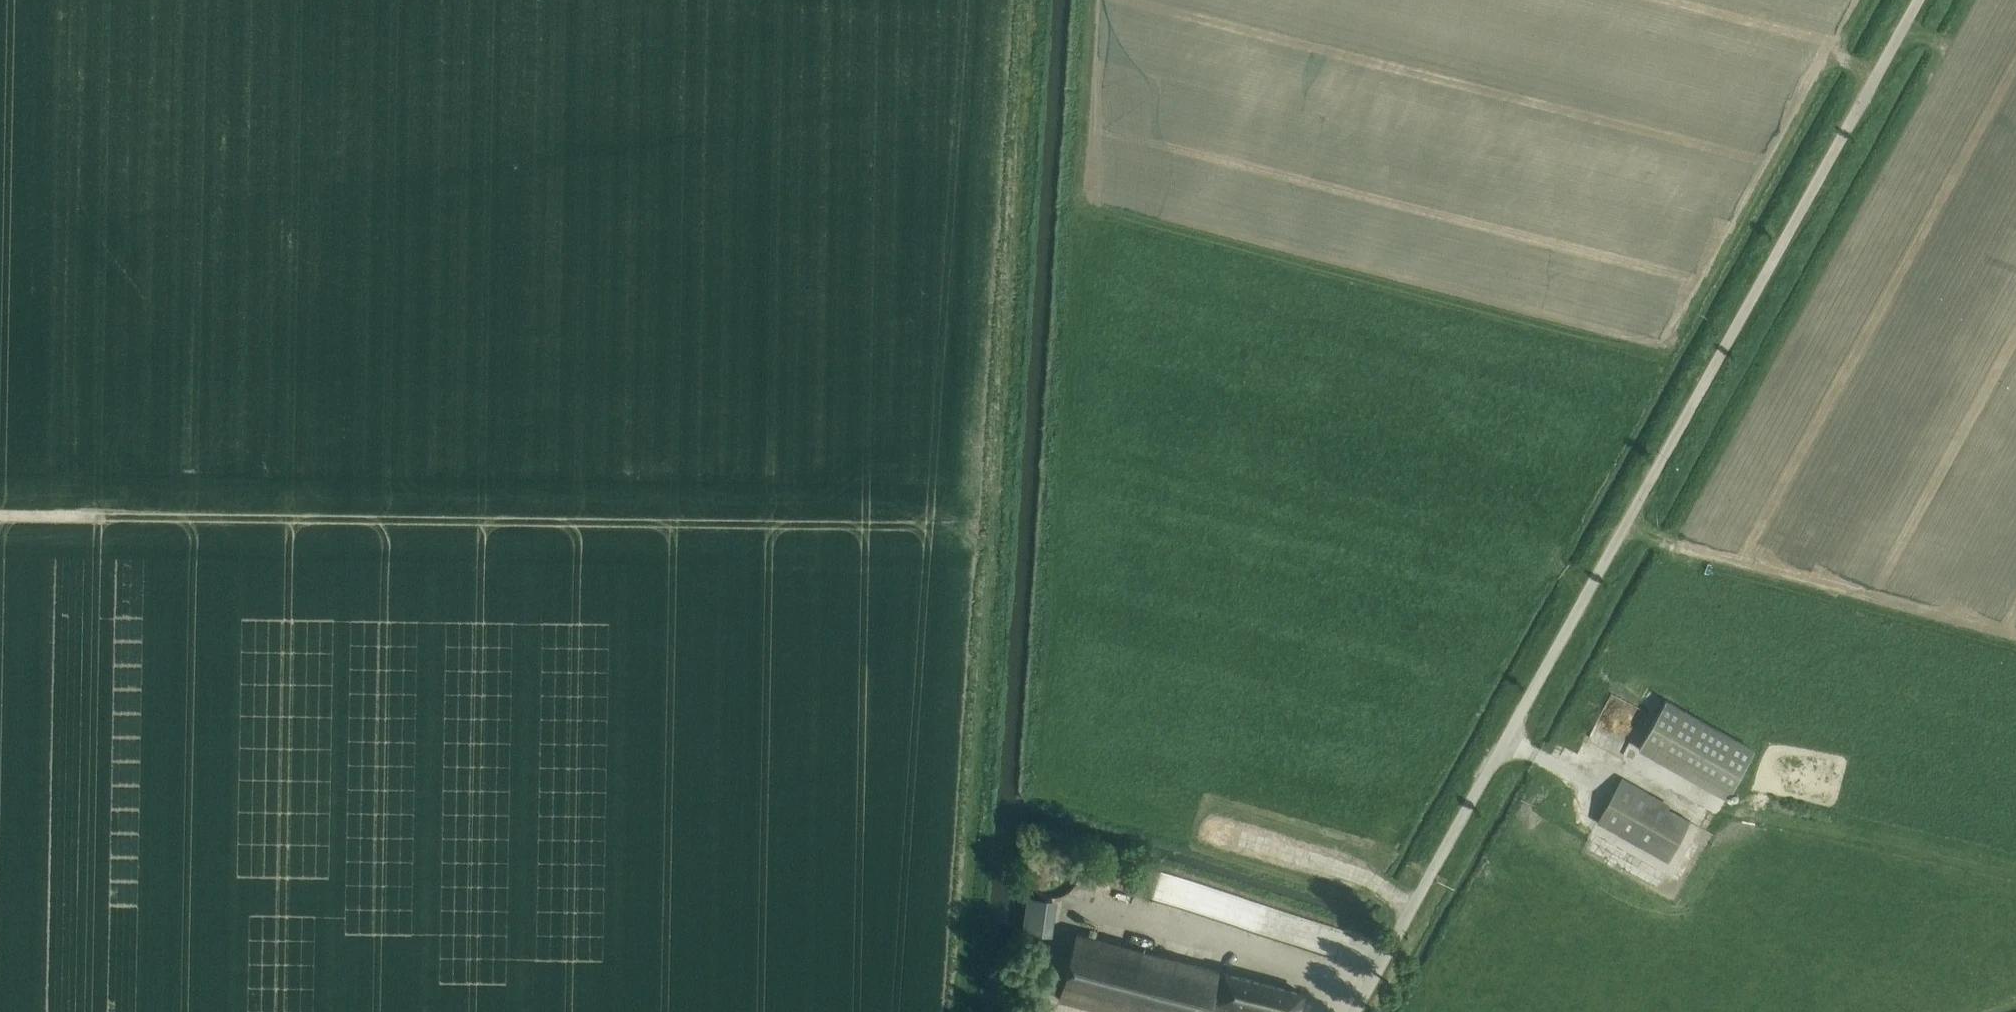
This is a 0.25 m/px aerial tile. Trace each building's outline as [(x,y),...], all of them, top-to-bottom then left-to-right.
[(1728,800),(1755,752),(1680,710),(1667,702),(1640,750),(1728,800)] [(1668,861),(1690,821),(1669,809),(1671,806),(1623,779),(1599,822),(1668,861)] [(1055,904),(1030,901),(1025,937),(1050,940),(1055,904)] [(1062,999),(1109,1011),(1302,1011),(1307,994),(1080,932),(1062,999)]
